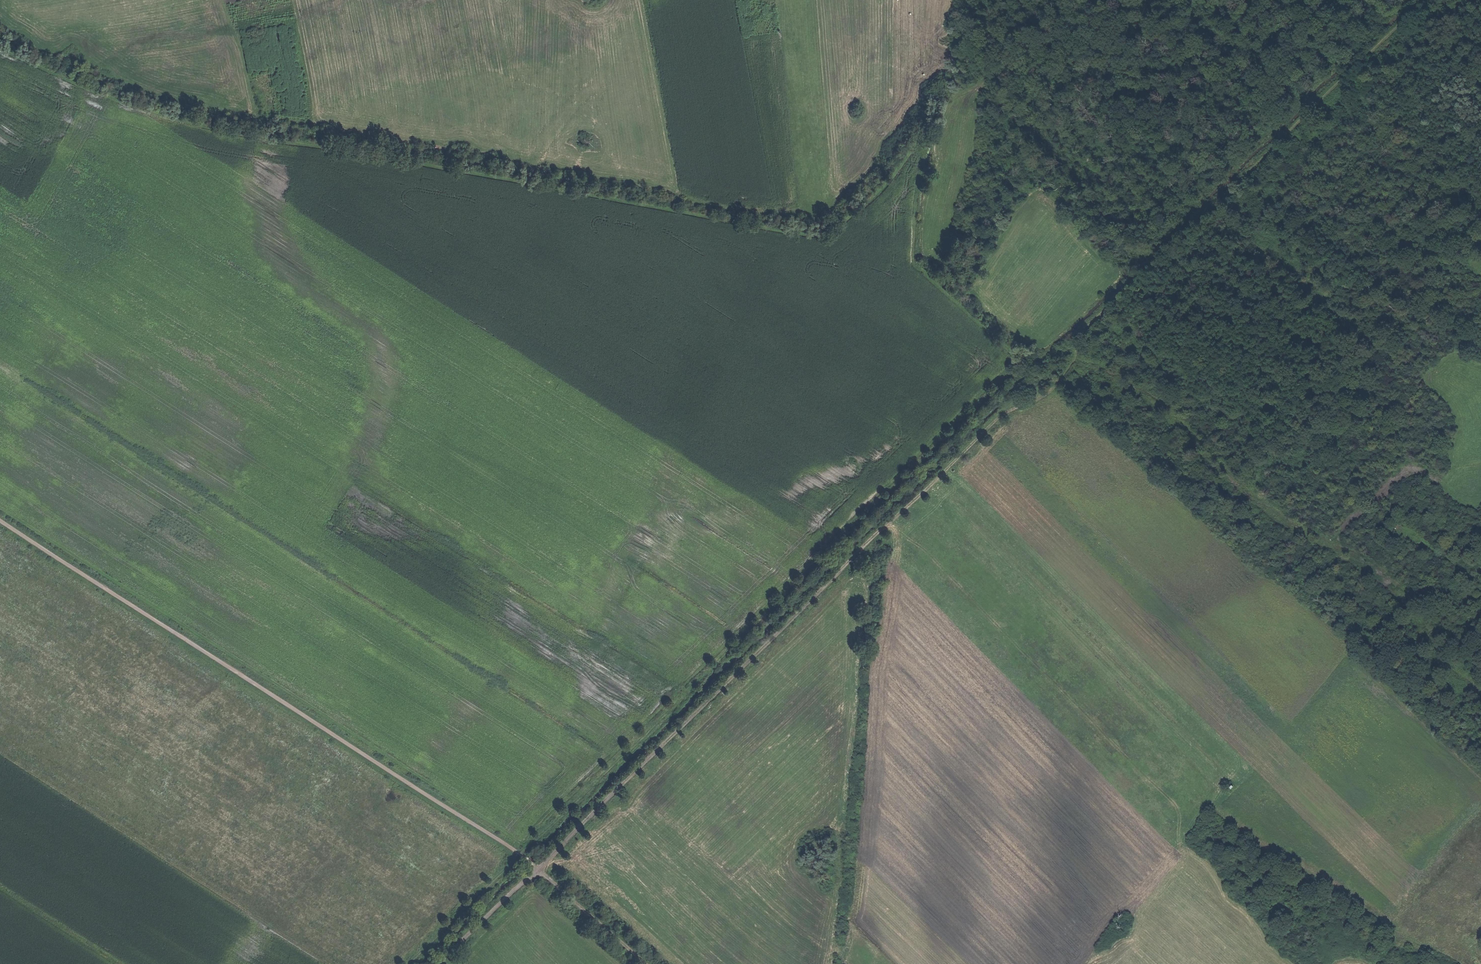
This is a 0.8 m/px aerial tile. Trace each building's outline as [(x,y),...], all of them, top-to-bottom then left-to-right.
[(1333,71),(1337,75),(1342,70),(1338,67),(1333,71)]
